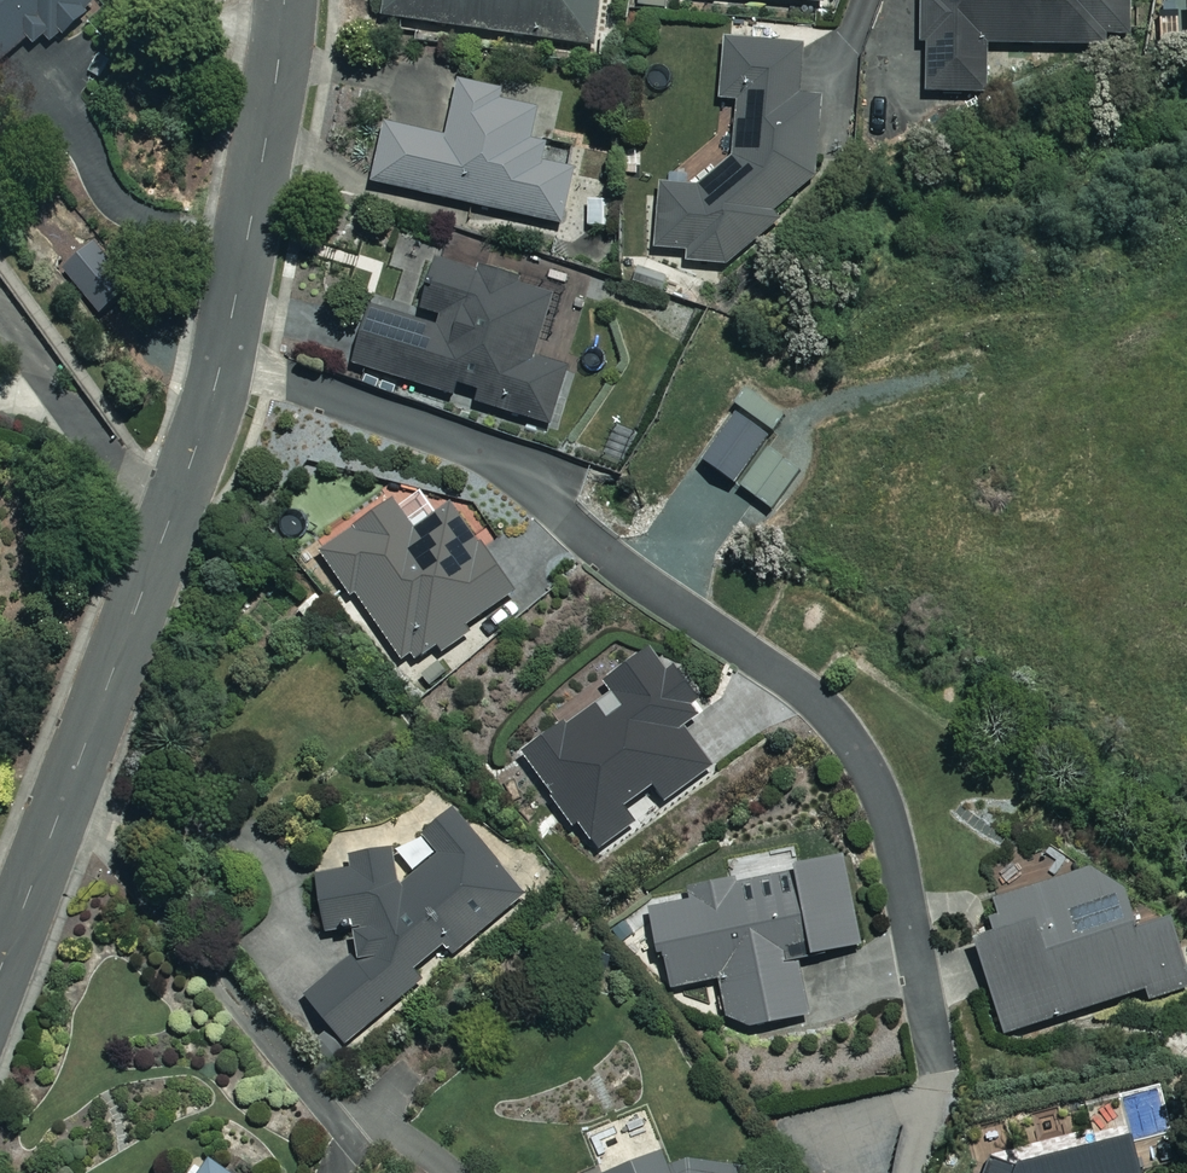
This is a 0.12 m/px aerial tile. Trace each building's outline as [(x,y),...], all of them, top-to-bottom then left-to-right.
[(24,43),(28,47),(38,38),(47,48),(97,4),(94,0),(0,0),(0,64),(24,43)] [(381,17),(591,46),(597,0),(383,0),(381,17)] [(920,44),(926,44),(926,94),(986,94),(986,47),(1131,47),(1131,0),(920,0),(920,44)] [(737,267),(812,189),(819,97),(798,95),(801,47),(723,41),(718,100),(737,102),(732,158),(726,164),(714,151),(690,172),(702,185),(697,189),(659,186),(654,249),(687,252),(686,263),(737,267)] [(553,102),(459,81),(447,137),(386,124),(373,183),(560,224),(575,156),(543,148),(553,102)] [(617,196),(590,195),(589,230),(616,231),(617,196)] [(132,289),(95,247),(66,273),(102,315),(132,289)] [(436,316),(433,327),(369,308),(352,366),(455,396),(458,384),(477,389),(474,401),(549,424),(566,369),(531,358),(550,293),(436,260),(421,312),(436,316)] [(636,436),(614,428),(601,469),(623,476),(636,436)] [(349,597),(355,593),(403,662),(408,658),(413,665),(436,649),(441,656),(476,631),(470,624),(515,592),(446,494),(408,520),(395,501),(319,554),(349,597)] [(704,713),(658,646),(607,682),(625,709),(605,723),(593,706),(524,755),(593,854),(636,825),(625,809),(655,788),(665,802),(711,769),(682,728),(704,713)] [(353,860),(344,861),(345,869),(319,872),(325,932),(356,928),(357,953),(307,994),(346,1042),(426,975),(419,967),(442,948),(449,957),(524,894),(452,808),(421,833),(438,854),(415,873),(396,850),(353,855),(353,860)] [(648,911),(658,956),(664,955),(672,990),(720,979),(732,1032),(808,1015),(796,961),(861,946),(842,860),(739,884),(738,879),(687,890),(690,902),(648,911)] [(992,935),(975,941),(1005,1035),(1146,990),(1149,999),(1186,987),(1186,980),(1168,919),(1135,930),(1114,863),(994,901),(999,918),(988,922),(992,935)] [(1129,1139),(1009,1168),(984,1160),(980,1172),(1137,1172),(1129,1139)] [(743,1161),(692,1161),(675,1167),(670,1152),(608,1172),(743,1172),(743,1161)] [(200,1154),(186,1172),(226,1172),(200,1154)]
